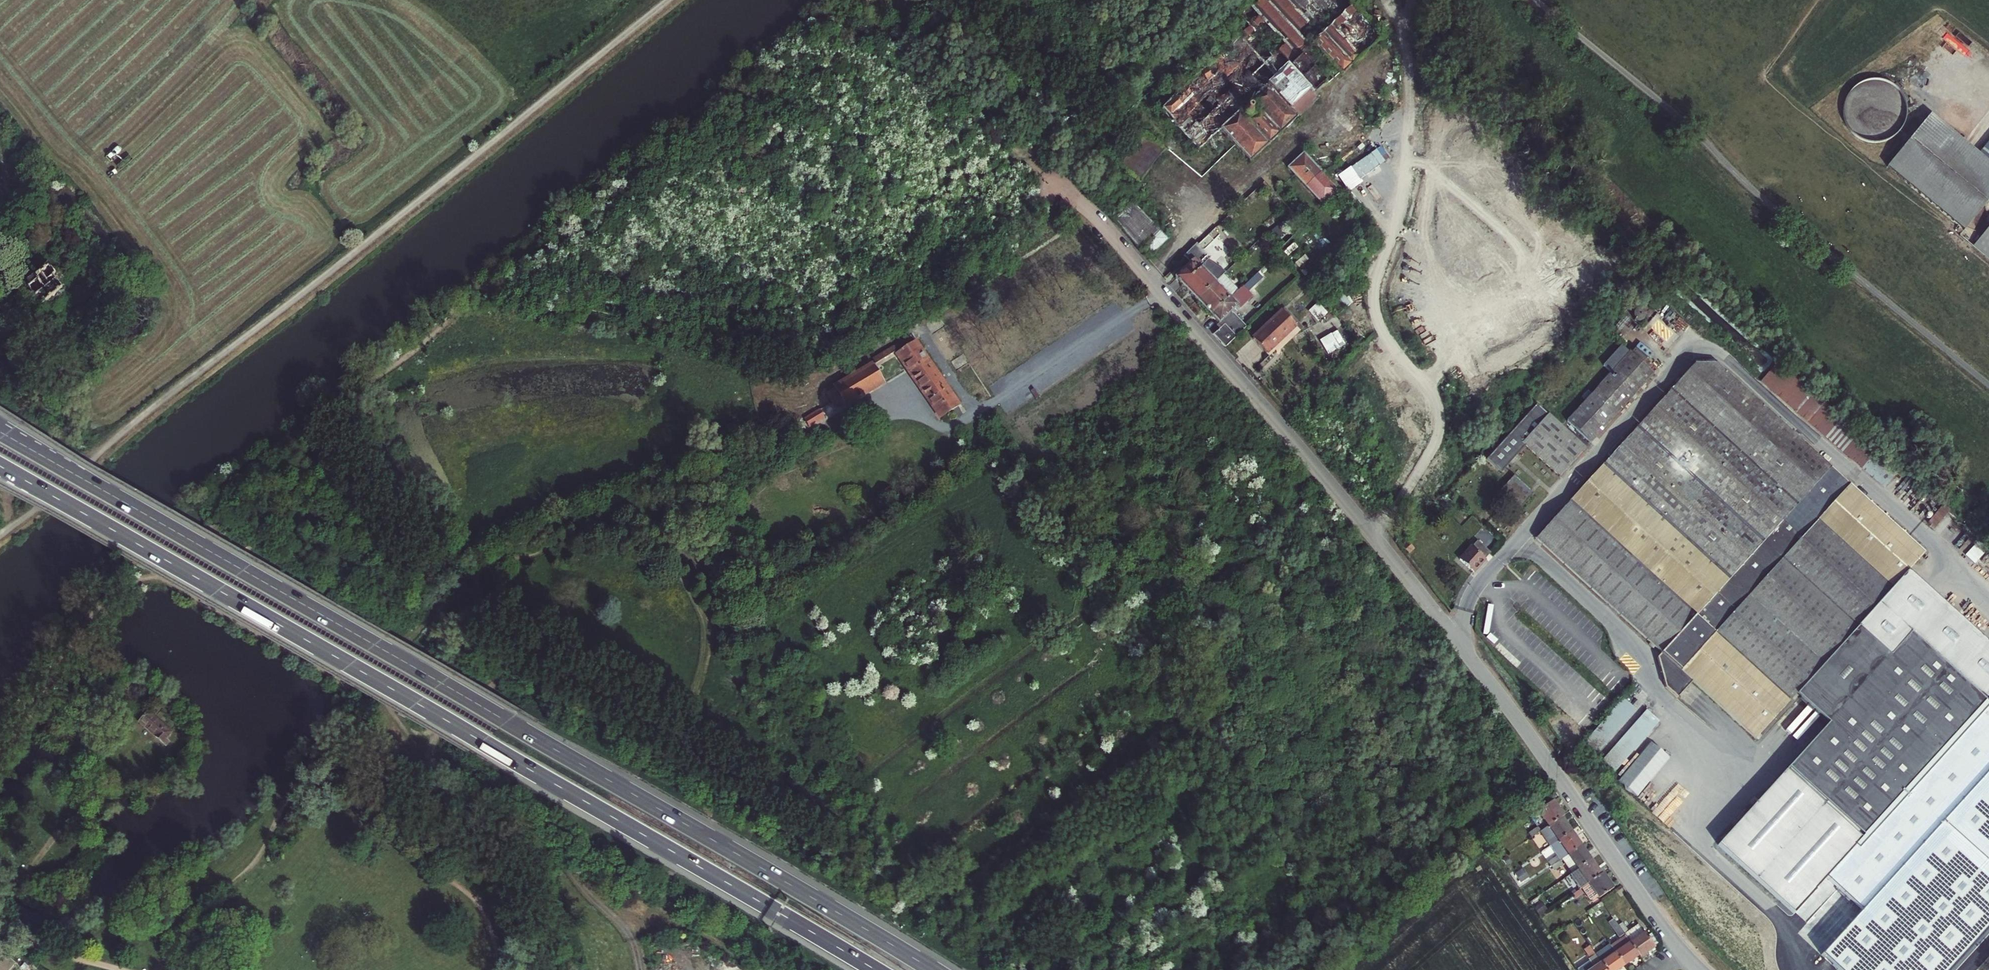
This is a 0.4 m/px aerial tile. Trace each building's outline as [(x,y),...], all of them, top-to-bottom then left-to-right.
[(1198,151),(1219,131),(1250,162),(1317,99),(1314,95),(1326,85),(1311,68),(1319,61),(1308,48),(1313,43),(1342,75),(1383,37),(1348,0),(1251,0),(1226,23),(1226,24),(1225,25),(1226,25),(1226,26),(1239,39),(1160,112),(1198,151)] [(1877,142),(1886,141),(1894,138),(1901,131),(1906,124),(1908,115),(1908,106),(1905,97),(1900,90),(1893,84),(1884,81),(1875,80),(1867,82),(1859,86),(1852,92),(1848,100),(1846,109),(1847,118),(1849,126),(1854,133),(1861,138),(1869,141),(1877,142)] [(1929,115),(1886,167),(1964,231),(1988,201),(1988,165),(1978,155),(1929,115)] [(1978,155),(1988,165),(1988,141),(1978,155)] [(1323,206),(1339,191),(1303,153),(1287,168),(1323,206)] [(1350,167),(1358,180),(1379,166),(1371,153),(1350,167)] [(1111,203),(1122,189),(1116,184),(1104,198),(1111,203)] [(1125,224),(1139,210),(1132,202),(1113,220),(1117,225),(1121,221),(1125,224)] [(1144,247),(1151,255),(1168,239),(1139,210),(1125,224),(1121,221),(1117,225),(1140,251),(1144,247)] [(1258,242),(1263,247),(1268,242),(1263,237),(1258,242)] [(1198,246),(1196,244),(1184,256),(1185,258),(1198,246)] [(1198,246),(1185,258),(1190,263),(1174,278),(1183,287),(1211,258),(1198,246)] [(1196,301),(1215,283),(1225,273),(1213,265),(1215,262),(1211,258),(1183,287),(1196,301)] [(46,267),(28,283),(30,285),(27,288),(32,293),(35,297),(33,299),(39,307),(45,301),(52,295),(56,300),(66,291),(62,287),(62,286),(52,275),(53,274),(53,272),(48,266),(46,267)] [(1211,316),(1218,324),(1231,312),(1237,306),(1239,308),(1249,298),(1252,296),(1248,291),(1262,277),(1257,272),(1240,289),(1211,316)] [(1236,285),(1233,287),(1228,282),(1221,289),(1215,283),(1196,301),(1211,316),(1240,289),(1236,285)] [(1318,321),(1327,312),(1317,302),(1308,311),(1318,321)] [(1643,319),(1645,317),(1645,315),(1645,312),(1643,310),(1641,309),(1639,309),(1637,309),(1634,310),(1633,312),(1633,315),(1633,317),(1634,319),(1636,321),(1639,321),(1641,321),(1643,319)] [(1266,353),(1296,325),(1282,311),(1253,339),(1266,353)] [(1218,324),(1221,327),(1224,324),(1236,337),(1246,328),(1242,324),(1231,312),(1218,324)] [(1225,348),(1236,337),(1224,324),(1221,327),(1219,328),(1213,335),(1225,348)] [(1332,334),(1331,334),(1320,340),(1328,354),(1345,344),(1337,331),(1332,334)] [(894,347),(873,359),(875,364),(896,352),(896,353),(917,383),(934,371),(914,341),(910,336),(894,347)] [(934,371),(937,369),(916,340),(914,341),(934,371)] [(1590,443),(1653,374),(1622,345),(1603,366),(1611,373),(1567,422),(1590,443)] [(896,353),(894,355),(914,385),(917,383),(896,353)] [(1779,363),(1767,376),(1868,463),(1880,449),(1779,363)] [(861,395),(883,382),(872,365),(867,368),(865,364),(848,374),(849,376),(851,378),(834,388),(827,392),(837,410),(844,406),(858,397),(861,395)] [(1908,572),(1924,553),(1716,364),(1714,364),(1695,365),(1693,365),(1624,441),(1621,438),(1607,454),(1610,457),(1535,539),(1661,653),(1657,658),(1665,688),(1673,695),(1688,678),(1692,682),(1755,739),(1796,695),(1908,572)] [(937,369),(934,371),(958,406),(960,404),(937,369)] [(917,383),(941,418),(958,406),(934,371),(917,383)] [(834,388),(851,378),(849,376),(832,386),(834,388)] [(1868,463),(1767,376),(1761,383),(1862,470),(1868,463)] [(862,398),(884,385),(883,382),(861,395),(862,398)] [(914,385),(938,420),(941,418),(917,383),(914,385)] [(1034,399),(1038,396),(1032,387),(1028,390),(1034,399)] [(846,408),(860,400),(858,397),(844,406),(846,408)] [(1526,445),(1560,477),(1585,448),(1536,404),(1487,459),(1501,472),(1526,445)] [(808,427),(824,417),(820,409),(804,418),(808,427)] [(1024,424),(1020,418),(1009,426),(1013,432),(1024,424)] [(816,440),(825,434),(823,430),(813,435),(816,440)] [(1518,509),(1533,493),(1514,476),(1499,492),(1518,509)] [(1490,553),(1475,539),(1469,546),(1471,547),(1459,560),(1473,572),(1490,553)] [(1410,552),(1414,548),(1407,541),(1404,544),(1410,552)] [(1404,544),(1401,546),(1408,554),(1410,552),(1404,544)] [(1796,695),(1828,724),(1910,634),(1915,638),(1986,702),(1988,699),(1988,645),(1908,572),(1796,695)] [(1494,647),(1498,642),(1487,632),(1482,637),(1494,647)] [(1788,769),(1792,773),(1915,638),(1910,634),(1828,724),(1788,769)] [(1915,638),(1792,773),(1863,837),(1986,702),(1915,638)] [(1516,667),(1520,662),(1500,643),(1495,648),(1516,667)] [(1688,678),(1673,695),(1677,698),(1692,682),(1688,678)] [(1583,745),(1597,756),(1634,708),(1620,697),(1583,745)] [(1826,878),(1837,888),(1863,911),(1823,955),(1840,969),(1953,969),(1988,930),(1988,705),(1986,702),(1863,837),(1826,878)] [(169,743),(166,740),(171,733),(148,712),(139,722),(166,747),(169,743)] [(1792,773),(1788,769),(1718,846),(1805,924),(1837,888),(1826,878),(1863,837),(1792,773)] [(1539,782),(1535,785),(1540,792),(1545,790),(1539,782)] [(1539,813),(1548,826),(1561,817),(1563,816),(1553,801),(1547,805),(1538,811),(1539,813)] [(1548,826),(1558,840),(1571,831),(1561,817),(1548,826)] [(1550,846),(1558,840),(1548,826),(1540,832),(1550,846)] [(1531,838),(1540,832),(1537,827),(1528,833),(1531,838)] [(1571,831),(1558,840),(1568,855),(1581,846),(1571,831)] [(1562,859),(1568,855),(1558,840),(1550,846),(1557,856),(1560,860),(1562,859)] [(1581,846),(1568,855),(1578,869),(1591,860),(1581,846)] [(1578,869),(1568,855),(1562,859),(1572,873),(1578,869)] [(1507,866),(1511,863),(1507,856),(1502,860),(1507,866)] [(1551,866),(1560,860),(1557,856),(1548,862),(1551,866)] [(1551,866),(1554,871),(1563,864),(1560,860),(1551,866)] [(1591,860),(1578,869),(1588,883),(1601,875),(1591,860)] [(1523,869),(1515,875),(1521,883),(1529,877),(1523,869)] [(1581,888),(1588,883),(1578,869),(1572,873),(1570,875),(1580,889),(1581,888)] [(1601,875),(1588,883),(1598,897),(1599,899),(1614,888),(1603,873),(1601,875)] [(1598,897),(1588,883),(1581,888),(1589,900),(1593,900),(1598,897)] [(1571,895),(1574,899),(1583,893),(1580,889),(1571,895)] [(1547,911),(1542,903),(1534,909),(1539,917),(1547,911)] [(1618,926),(1621,923),(1614,914),(1611,916),(1613,919),(1618,926)] [(1613,919),(1609,923),(1619,938),(1624,935),(1618,926),(1613,919)] [(1618,926),(1624,935),(1628,932),(1622,923),(1621,923),(1618,926)] [(1628,932),(1624,935),(1625,937),(1629,943),(1644,933),(1641,928),(1638,924),(1628,932)] [(1644,933),(1654,946),(1658,943),(1645,925),(1641,928),(1644,933)] [(1654,946),(1644,933),(1629,943),(1638,956),(1640,958),(1655,947),(1654,946)] [(1615,953),(1629,943),(1625,937),(1610,947),(1615,953)] [(1587,943),(1582,946),(1591,958),(1595,955),(1589,946),(1587,943)] [(1638,956),(1629,943),(1615,953),(1623,966),(1638,956)] [(1601,963),(1615,953),(1610,947),(1609,945),(1595,955),(1601,963)] [(1615,953),(1601,963),(1605,969),(1618,969),(1623,966),(1615,953)] [(1594,968),(1589,962),(1577,969),(1591,969),(1594,968)]
